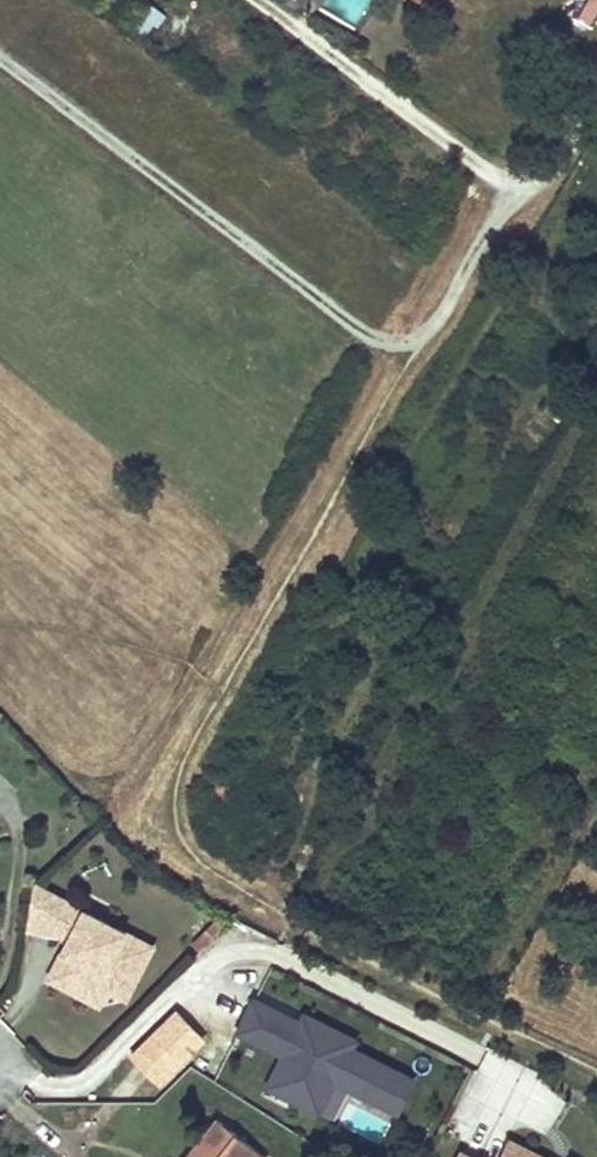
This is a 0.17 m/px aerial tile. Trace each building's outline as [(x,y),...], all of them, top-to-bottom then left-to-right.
[(142,937),(33,882),(26,925),(60,932),(65,922),(73,926),(48,976),(89,996),(103,970),(131,985),(146,954),(136,949),(142,937)] [(214,921),(188,948),(198,957),(224,930),(214,921)] [(153,942),(142,937),(136,949),(146,954),(153,942)] [(413,1080),(351,1049),(355,1041),(315,1020),(307,1035),(285,1024),(289,1017),(254,999),(239,1031),(284,1055),(268,1086),(300,1102),(310,1083),(314,1085),(333,1079),(397,1112),(413,1080)] [(181,1003),(138,1046),(167,1074),(209,1031),(181,1003)] [(545,1140),(570,1093),(490,1052),(450,1130),(496,1154),(512,1123),(545,1140)] [(318,1112),(334,1080),(333,1079),(314,1085),(310,1083),(300,1102),(318,1112)] [(218,1119),(187,1156),(265,1156),(218,1119)] [(508,1140),(499,1156),(541,1156),(508,1140)]
